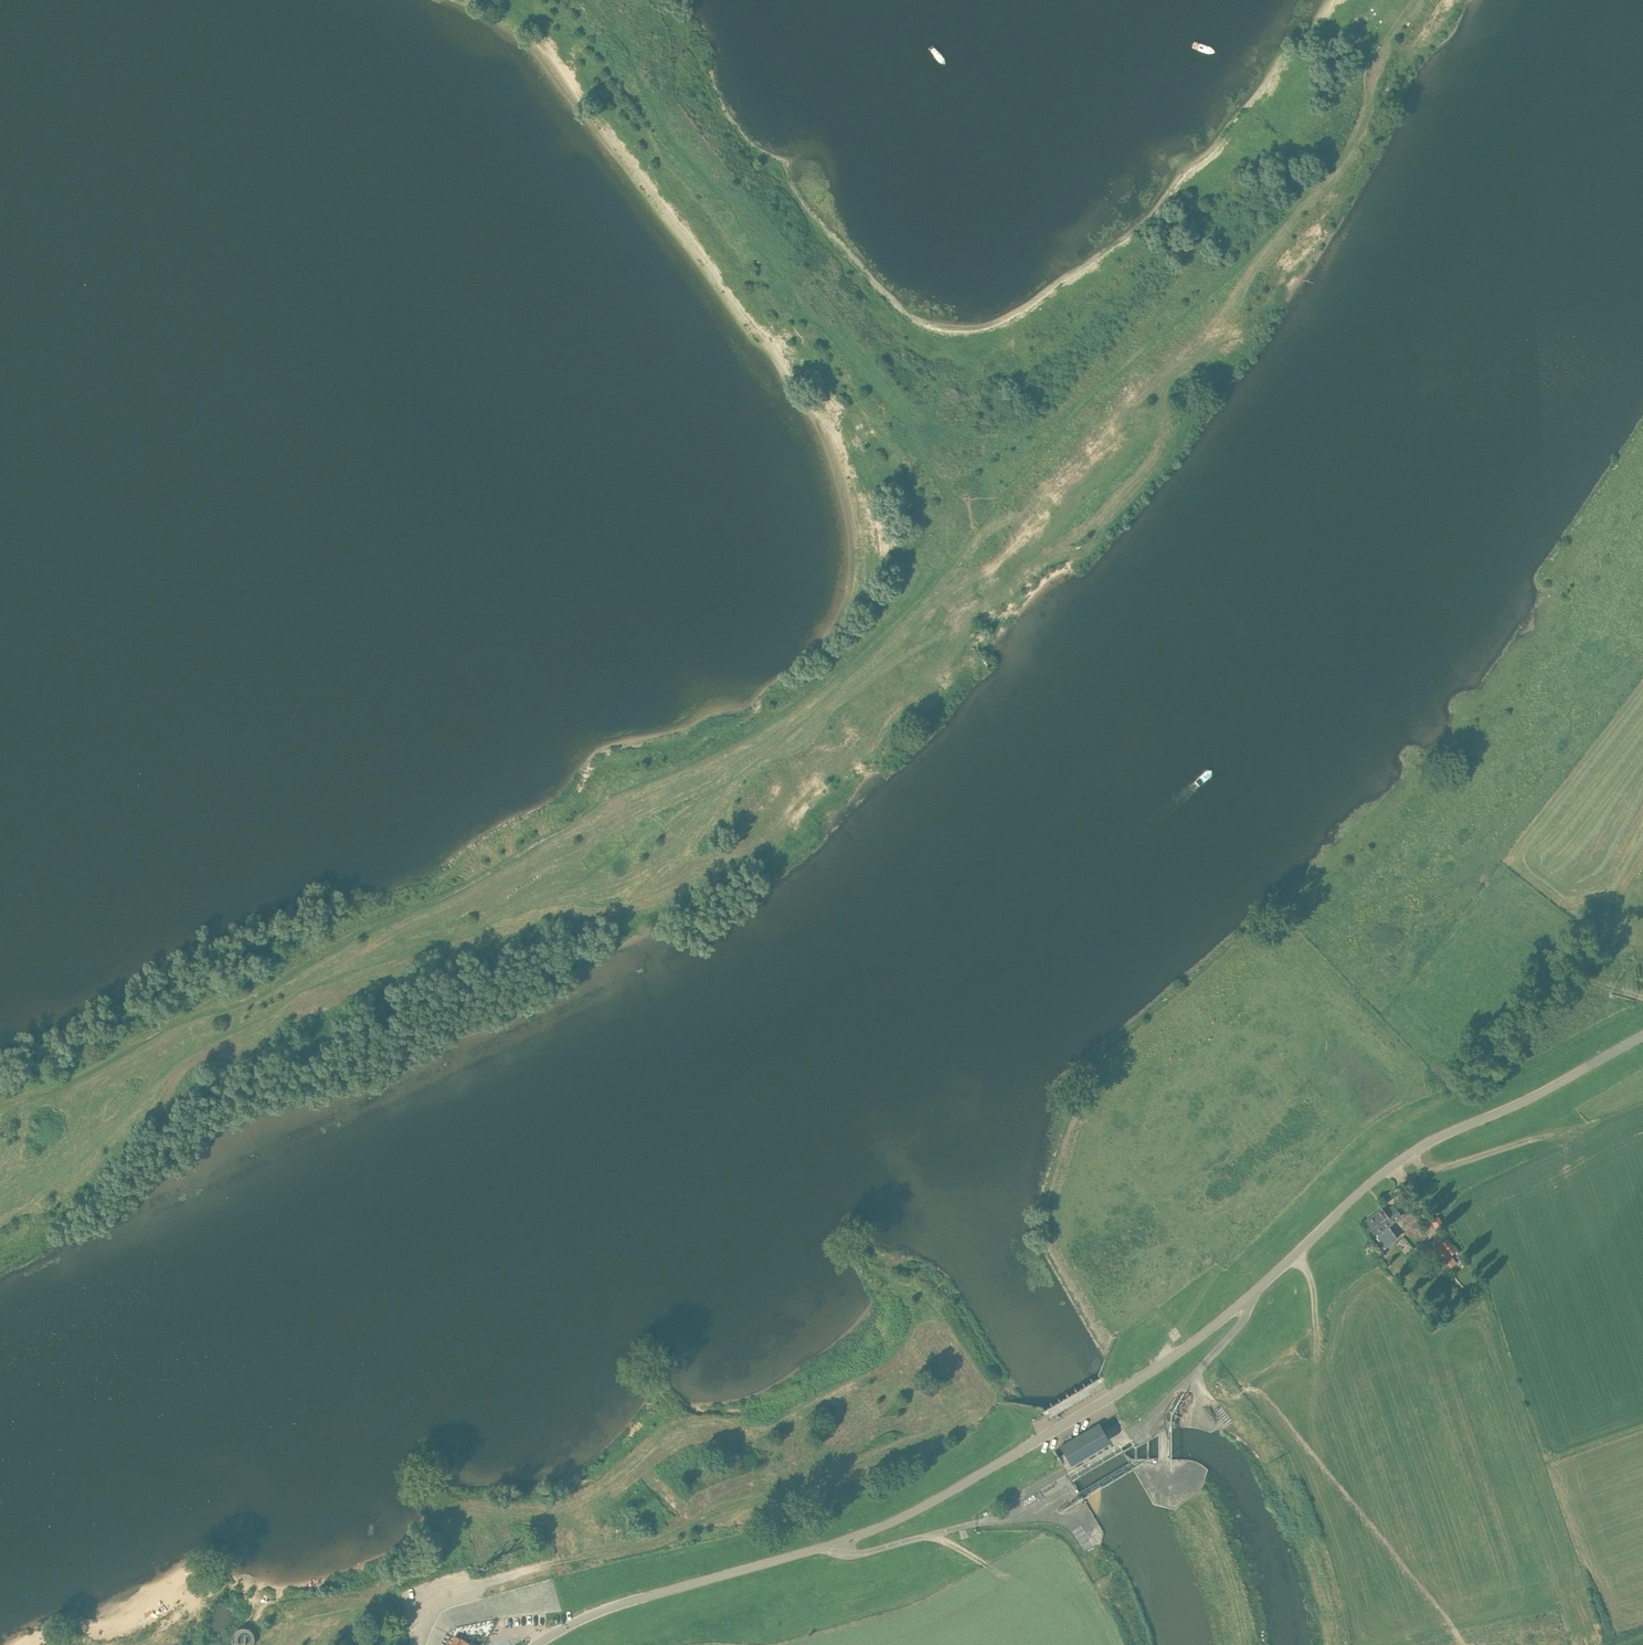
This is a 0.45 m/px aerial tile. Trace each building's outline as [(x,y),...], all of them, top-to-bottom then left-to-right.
[(1381,1209),(1364,1221),(1370,1230),(1375,1235),(1376,1234),(1380,1239),(1390,1231),(1386,1226),(1400,1216),(1401,1215),(1393,1205),(1392,1206),(1385,1211),(1382,1208),(1381,1209)] [(1438,1217),(1431,1221),(1435,1227),(1442,1223),(1438,1217)] [(1456,1250),(1447,1239),(1433,1249),(1449,1269),(1457,1263),(1450,1255),(1456,1250)] [(1109,1427),(1114,1434),(1124,1427),(1119,1420),(1109,1427)] [(1109,1439),(1099,1423),(1060,1446),(1070,1462),(1109,1439)] [(235,1638),(237,1642),(241,1644),(245,1643),(249,1641),(251,1638),(251,1634),(249,1630),(245,1628),(240,1628),(237,1630),(235,1634),(235,1638)] [(455,1636),(451,1644),(477,1644),(455,1636)]
